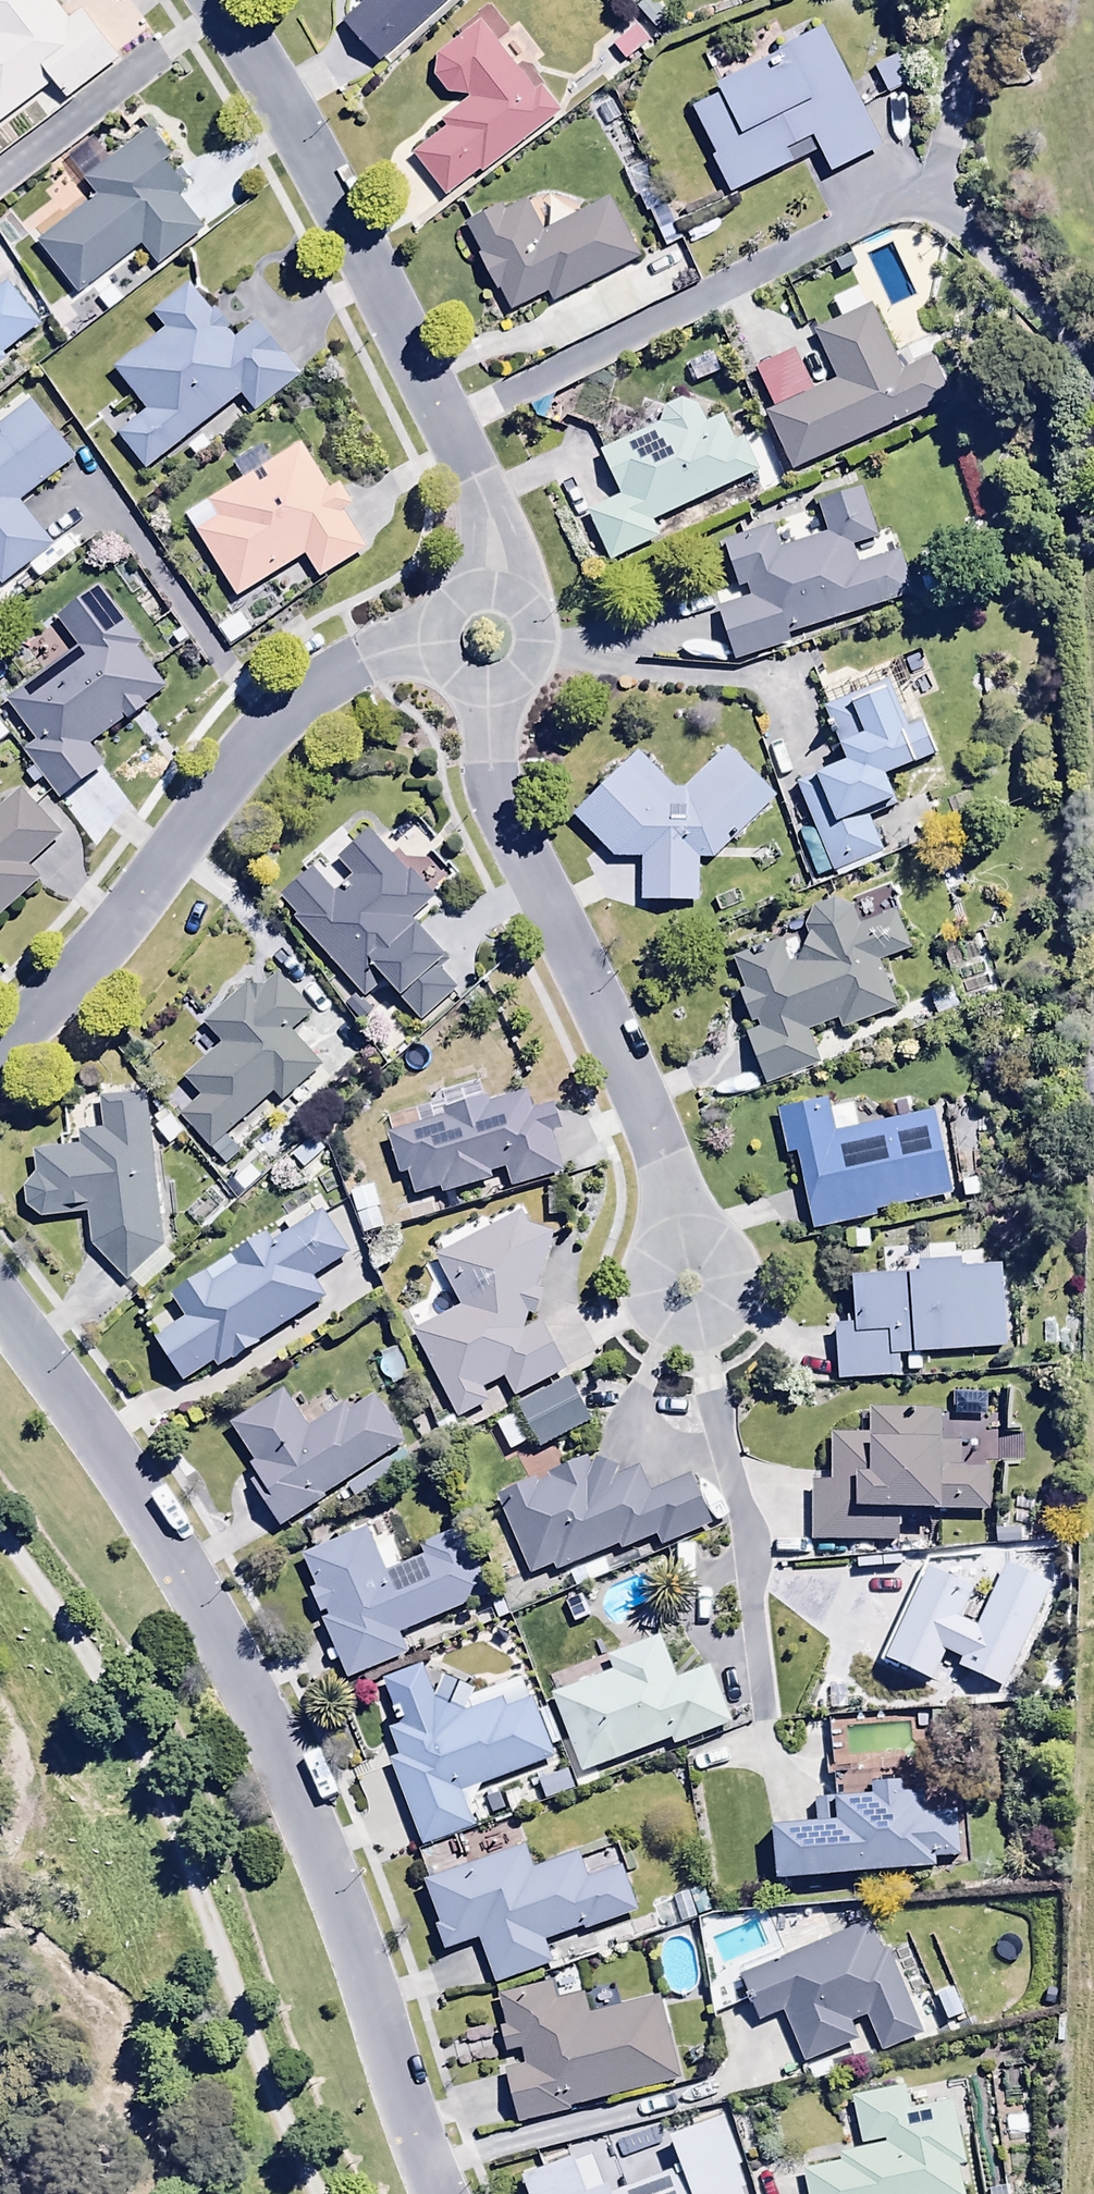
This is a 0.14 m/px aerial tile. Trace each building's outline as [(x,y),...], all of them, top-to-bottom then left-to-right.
[(69,25),(51,0),(0,0),(0,130),(57,89),(68,104),(122,65),(85,13),(69,25)] [(448,0),(365,0),(371,6),(348,27),(380,62),(448,0)] [(483,27),(439,60),(438,84),(452,102),(469,103),(471,107),(441,129),(447,136),(414,160),(444,201),(482,173),(483,176),(562,118),(542,92),(535,97),(483,27)] [(649,51),(635,32),(613,50),(627,68),(649,51)] [(884,152),(827,35),(780,58),(782,63),(718,95),(721,103),(697,115),(719,159),(713,162),(732,201),(823,156),(833,177),(884,152)] [(911,87),(896,61),(875,73),(890,99),(911,87)] [(85,187),(97,203),(38,247),(78,301),(144,252),(156,270),(205,234),(179,198),(192,189),(153,137),(85,187)] [(667,208),(643,168),(622,181),(635,203),(639,201),(649,219),(667,208)] [(554,306),(640,263),(611,206),(546,239),(529,205),(507,216),(504,211),(469,229),(512,316),(550,298),(554,306)] [(9,366),(6,362),(43,334),(8,289),(0,295),(0,373),(9,366)] [(147,474),(240,402),(254,420),(301,384),(259,330),(237,347),(230,337),(232,335),(217,316),(214,319),(192,291),(157,318),(169,334),(117,374),(149,416),(119,439),(147,474)] [(792,474),(948,399),(931,364),(907,376),(875,309),(814,338),(837,385),(766,419),(792,474)] [(32,408),(0,433),(0,591),(2,593),(53,553),(18,509),(76,463),(32,408)] [(668,416),(664,432),(603,460),(623,502),(588,518),(611,567),(659,544),(652,529),(761,479),(746,447),(737,451),(724,425),(708,432),(699,413),(687,410),(668,416)] [(339,493),(330,499),(302,454),(209,512),(219,528),(198,541),(238,605),(306,563),(321,587),(367,558),(344,521),(353,515),(339,493)] [(795,647),(792,636),(911,601),(899,559),(863,569),(857,550),(879,543),(867,502),(821,515),(828,541),(782,554),(775,530),(725,545),(740,596),(749,593),(753,608),(719,618),(733,666),(795,647)] [(59,628),(79,655),(7,707),(36,748),(24,757),(60,806),(105,773),(90,752),(168,695),(138,654),(143,650),(103,596),(59,628)] [(845,761),(794,781),(830,870),(882,849),(866,811),(891,801),(880,773),(934,751),(909,690),(888,699),(882,683),(823,707),(845,761)] [(11,741),(0,727),(0,750),(11,741)] [(696,858),(712,858),(774,796),(726,747),(683,789),(673,788),(638,752),(573,815),(614,858),(637,858),(637,901),(695,902),(696,858)] [(42,886),(29,872),(62,842),(21,797),(0,816),(0,923),(42,886)] [(310,863),(277,891),(361,992),(380,976),(419,1022),(458,990),(436,962),(444,955),(411,916),(435,897),(409,866),(403,871),(368,828),(334,856),(350,875),(332,890),(310,863)] [(743,1034),(765,1084),(819,1063),(807,1031),(836,1020),(839,1027),(897,1006),(879,960),(908,949),(892,909),(857,922),(850,904),(834,895),(808,906),(803,923),(810,935),(796,959),(788,962),(778,939),(731,960),(744,989),(735,993),(749,1024),(754,1022),(757,1028),(743,1034)] [(242,1153),(227,1137),(271,1096),(279,1105),(322,1065),(289,1029),(308,1011),(274,973),(255,991),(246,981),(200,1023),(215,1039),(178,1074),(196,1094),(174,1115),(224,1170),(242,1153)] [(949,986),(925,993),(932,1018),(956,1012),(949,986)] [(440,1110),(443,1118),(383,1134),(395,1178),(407,1174),(413,1196),(437,1190),(438,1195),(488,1181),(487,1175),(503,1171),(508,1188),(562,1173),(551,1133),(560,1131),(553,1105),(531,1111),(525,1091),(484,1102),(482,1099),(440,1110)] [(175,1260),(162,1246),(145,1092),(97,1097),(101,1131),(75,1134),(76,1147),(31,1152),(33,1175),(22,1186),(24,1206),(36,1215),(85,1213),(86,1244),(141,1294),(175,1260)] [(852,1106),(830,1111),(827,1095),(771,1106),(781,1153),(793,1151),(809,1233),(877,1220),(875,1213),(949,1198),(931,1110),(856,1125),(852,1106)] [(300,1171),(323,1150),(311,1136),(288,1156),(300,1171)] [(375,1209),(351,1216),(359,1242),(383,1235),(375,1209)] [(215,1369),(326,1301),(311,1277),(347,1254),(321,1213),(269,1246),(263,1237),(166,1297),(180,1320),(154,1336),(182,1381),(211,1363),(215,1369)] [(543,1288),(536,1286),(550,1234),(524,1227),(518,1214),(432,1254),(456,1306),(410,1328),(452,1417),(487,1400),(481,1389),(501,1379),(510,1398),(563,1373),(539,1322),(524,1329),(528,1315),(535,1317),(543,1288)] [(920,1372),(919,1352),(1005,1349),(1002,1263),(959,1264),(958,1252),(914,1254),(915,1267),(846,1270),(848,1325),(832,1325),(834,1378),(900,1376),(900,1373),(920,1372)] [(535,1448),(588,1422),(566,1379),(513,1404),(535,1448)] [(323,1493),(402,1441),(372,1395),(343,1414),(338,1407),(307,1428),(281,1388),(229,1423),(256,1464),(243,1473),(279,1526),(325,1496),(323,1493)] [(987,1418),(987,1392),(953,1392),(953,1418),(987,1418)] [(811,1482),(809,1542),(899,1544),(900,1518),(920,1518),(920,1510),(989,1512),(990,1470),(960,1469),(960,1438),(936,1438),(937,1413),(862,1412),(861,1433),(829,1433),(828,1482),(811,1482)] [(659,1545),(707,1522),(687,1475),(646,1493),(635,1466),(620,1473),(605,1462),(584,1464),(581,1456),(544,1473),(546,1479),(533,1485),(529,1478),(490,1496),(528,1577),(552,1566),(556,1575),(616,1547),(619,1552),(655,1535),(659,1545)] [(373,1546),(365,1528),(299,1556),(314,1590),(303,1595),(316,1624),(322,1621),(346,1678),(406,1652),(399,1634),(483,1598),(454,1530),(417,1546),(422,1557),(400,1566),(388,1540),(373,1546)] [(667,1739),(671,1748),(730,1725),(707,1666),(672,1679),(655,1634),(604,1654),(610,1671),(548,1695),(579,1773),(667,1739)] [(461,1795),(551,1758),(529,1698),(502,1708),(498,1697),(459,1712),(431,1698),(417,1663),(376,1679),(395,1725),(383,1730),(393,1755),(384,1759),(419,1849),(474,1827),(461,1795)] [(566,1770),(533,1782),(542,1806),(575,1794),(566,1770)] [(769,1823),(773,1880),(933,1870),(933,1862),(961,1860),(958,1811),(921,1813),(919,1790),(897,1791),(896,1780),(866,1782),(867,1794),(813,1797),(814,1820),(769,1823)] [(519,1847),(422,1881),(437,1925),(432,1927),(440,1950),(475,1938),(490,1983),(550,1962),(543,1942),(582,1928),(583,1933),(635,1915),(619,1868),(583,1881),(574,1853),(527,1869),(519,1847)] [(866,1921),(733,1973),(753,2024),(784,2012),(804,2063),(855,2043),(847,2024),(865,2017),(880,2055),(924,2038),(921,2030),(941,2022),(930,1994),(908,2003),(886,1947),(878,1950),(866,1921)] [(571,2111),(570,2106),(679,2082),(660,1999),(584,2015),(579,1993),(555,1998),(552,1982),(495,1995),(502,2026),(498,2027),(504,2052),(515,2050),(518,2065),(502,2069),(514,2124),(571,2111)] [(804,2193),(962,2193),(957,2169),(964,2167),(952,2101),(908,2110),(904,2087),(849,2097),(858,2146),(837,2150),(839,2162),(800,2169),(804,2193)] [(663,2136),(675,2164),(609,2191),(604,2180),(585,2187),(571,2152),(515,2174),(522,2193),(751,2193),(719,2114),(663,2136)]
